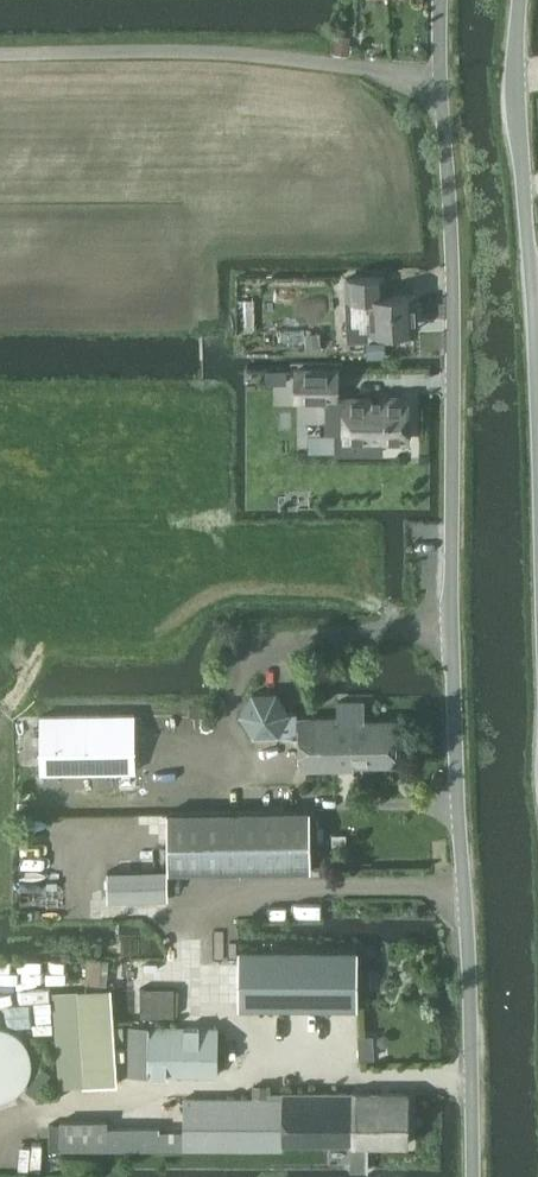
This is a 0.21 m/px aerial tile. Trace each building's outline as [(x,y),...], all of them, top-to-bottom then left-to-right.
[(385,276),(347,277),(348,298),(351,298),(352,320),(349,320),(350,339),(369,338),(368,331),(377,330),(377,324),(377,323),(418,322),(417,297),(417,293),(386,295),(385,276)] [(408,397),(337,397),(337,368),(297,368),(297,396),(327,396),(327,429),(346,429),(346,438),(356,438),(356,450),(383,450),(382,438),(408,438),(408,397)] [(253,692),(242,714),(255,735),(280,734),(291,712),(278,691),(253,692)] [(396,719),(365,720),(365,700),(339,700),(340,716),(300,717),(300,767),(355,766),(355,762),(397,762),(396,719)] [(136,714),(41,716),(42,771),(136,770),(136,714)] [(169,868),(311,866),(311,809),(168,811),(169,868)] [(167,899),(168,868),(108,868),(107,899),(167,899)] [(359,1006),(359,948),(240,948),(240,1006),(359,1006)] [(60,1087),(118,1082),(113,986),(53,990),(60,1087)] [(0,1100),(4,1099),(7,1098),(10,1097),(14,1096),(16,1094),(19,1092),(22,1089),(24,1087),(26,1084),(28,1081),(30,1078),(31,1075),(32,1072),(33,1068),(33,1065),(33,1061),(33,1058),(33,1055),(32,1051),(31,1048),(29,1045),(27,1042),(25,1039),(23,1036),(21,1034),(18,1032),(15,1030),(12,1028),(9,1027),(6,1026),(2,1025),(0,1025),(0,1100)] [(218,1074),(219,1027),(131,1025),(130,1073),(218,1074)] [(186,1128),(185,1148),(285,1148),(285,1143),(352,1144),(352,1166),(369,1166),(369,1144),(407,1144),(408,1092),(269,1091),(269,1097),(186,1097),(186,1128)] [(185,1148),(186,1128),(161,1128),(161,1125),(109,1125),(109,1118),(61,1119),(61,1122),(61,1148),(61,1150),(185,1148)]
